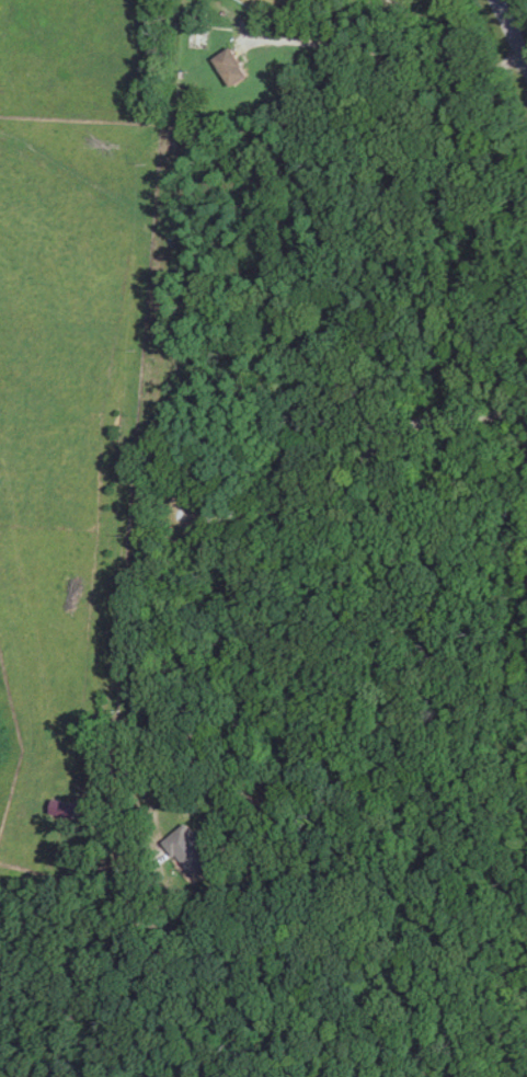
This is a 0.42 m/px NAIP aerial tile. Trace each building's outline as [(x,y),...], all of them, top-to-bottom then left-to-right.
[(208,56),(225,87),(243,77),(227,47),(208,56)] [(211,862),(184,822),(160,839),(187,878),(211,862)]
